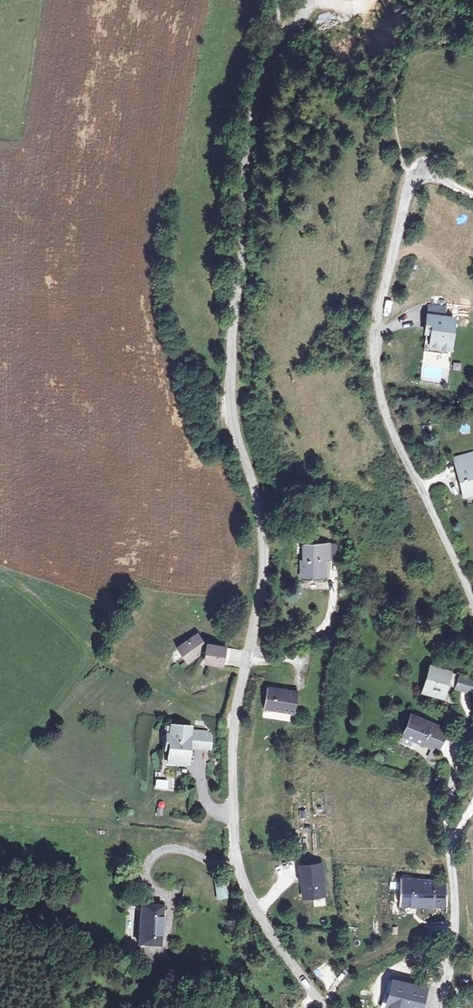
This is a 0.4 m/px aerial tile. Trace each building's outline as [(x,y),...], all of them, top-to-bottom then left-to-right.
[(318,18),(318,27),(335,26),(334,17),(318,18)] [(437,315),(444,315),(441,336),(452,337),(460,337),(464,307),(438,305),(437,315)] [(441,336),(444,315),(437,315),(434,342),(452,344),(452,337),(441,336)] [(436,368),(450,368),(450,354),(443,354),(443,362),(423,363),(423,381),(437,381),(436,368)] [(463,454),(469,489),(472,488),(472,451),(463,454)] [(321,583),(322,561),(329,561),(330,543),(304,542),(303,559),(301,558),(300,583),(321,583)] [(222,664),(226,647),(209,642),(208,647),(203,645),(203,640),(197,634),(178,648),(187,662),(201,653),(210,662),(222,664)] [(465,673),(436,664),(428,687),(443,691),(442,694),(452,698),(456,684),(460,686),(465,673)] [(465,673),(460,686),(472,690),(472,676),(465,673)] [(302,693),(270,687),(266,707),(298,713),(302,693)] [(449,725),(416,708),(407,727),(439,744),(449,725)] [(194,729),(174,727),(171,764),(190,765),(192,748),(208,749),(210,734),(193,733),(194,729)] [(154,792),(174,792),(175,781),(155,781),(154,792)] [(308,822),(309,811),(301,811),(300,822),(308,822)] [(322,861),(300,864),(302,880),(303,880),(305,895),(326,893),(322,861)] [(445,880),(401,878),(400,903),(445,904),(445,880)] [(225,880),(216,880),(216,894),(224,895),(225,880)] [(163,951),(170,921),(172,912),(150,907),(148,914),(142,946),(163,951)] [(394,981),(388,1005),(400,1007),(422,1007),(426,988),(394,981)]
